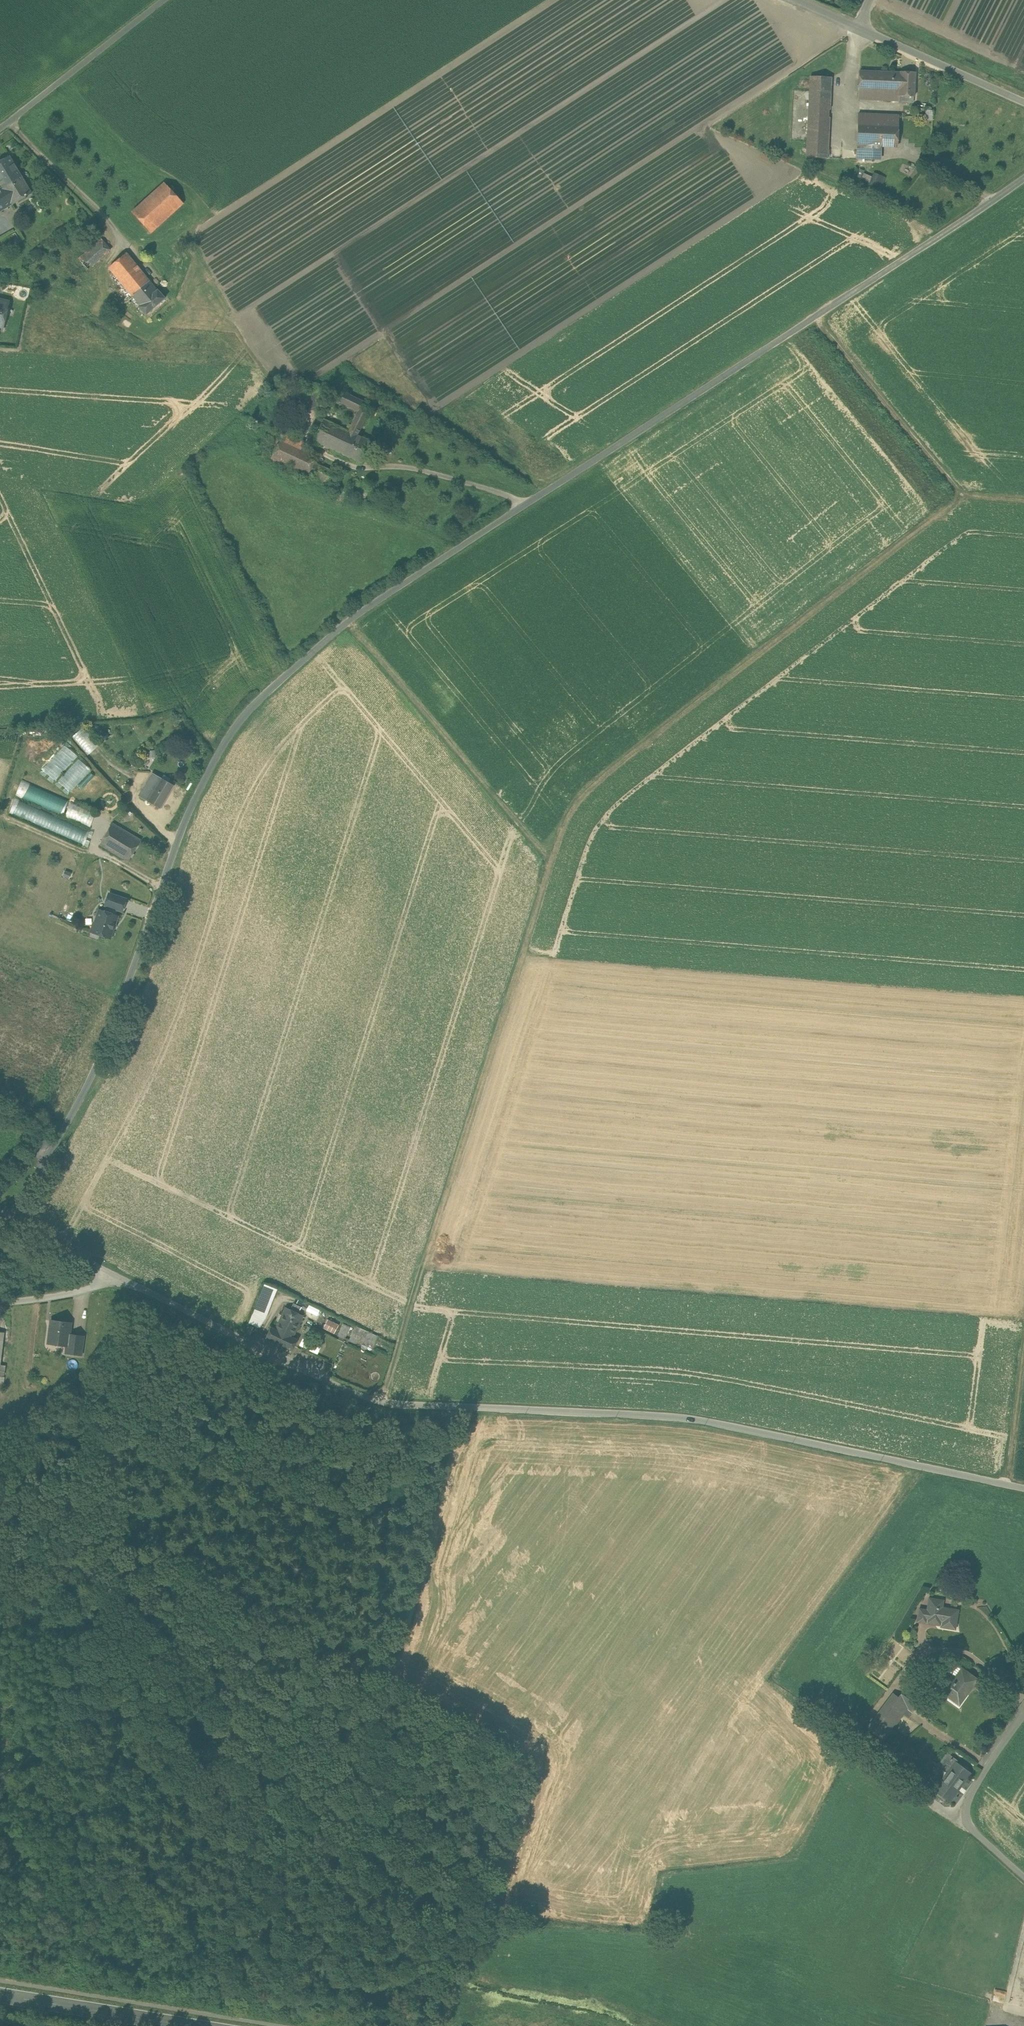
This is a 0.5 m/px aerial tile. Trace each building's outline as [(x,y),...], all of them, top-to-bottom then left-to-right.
[(900,72),(860,70),(858,99),(899,101),(899,96),(914,96),(916,72),(900,71),(900,72)] [(831,77),(810,76),(807,157),(828,158),(831,77)] [(898,115),(858,113),(858,123),(875,124),(898,125),(898,115)] [(875,124),(858,123),(857,145),(865,145),(874,145),(875,124)] [(898,125),(875,124),(874,145),(880,146),(897,146),(898,125)] [(874,145),(865,145),(865,159),(880,159),(880,146),(874,145)] [(10,156),(0,162),(0,182),(3,187),(13,204),(13,205),(32,193),(10,156)] [(874,171),(872,175),(864,172),(861,181),(881,189),(886,176),(874,171)] [(164,182),(132,212),(151,233),(184,204),(164,182)] [(0,189),(0,212),(13,204),(3,187),(0,189)] [(83,242),(89,249),(102,238),(96,231),(83,242)] [(89,249),(79,258),(88,269),(111,249),(102,238),(89,249)] [(133,296),(151,282),(127,253),(109,268),(133,296)] [(133,296),(140,305),(157,290),(151,282),(133,296)] [(140,305),(139,307),(146,315),(165,298),(158,290),(140,305)] [(0,300),(0,328),(2,329),(8,302),(0,300)] [(358,411),(351,426),(349,424),(346,429),(324,419),(314,441),(344,455),(354,433),(358,435),(372,405),(345,392),(340,402),(358,411)] [(304,442),(285,432),(282,438),(302,447),(304,442)] [(358,435),(354,433),(344,455),(361,463),(371,441),(358,435)] [(302,447),(282,438),(271,459),(308,477),(309,474),(315,462),(318,455),(302,447)] [(315,462),(309,474),(315,477),(321,465),(315,462)] [(56,734),(32,760),(40,768),(65,742),(56,734)] [(78,756),(65,744),(44,768),(56,779),(78,756)] [(91,770),(79,759),(59,780),(72,792),(91,770)] [(173,785),(153,773),(140,795),(160,807),(173,785)] [(97,812),(23,780),(17,795),(92,828),(97,812)] [(91,831),(16,798),(10,813),(84,846),(91,831)] [(142,839),(114,823),(103,843),(130,859),(142,839)] [(105,905),(109,907),(117,910),(122,911),(126,899),(109,893),(105,905)] [(115,915),(117,910),(109,907),(107,913),(100,910),(95,923),(94,922),(91,931),(110,937),(117,916),(115,915)] [(28,1164),(26,1159),(21,1159),(18,1164),(21,1168),(26,1168),(28,1164)] [(264,1283),(251,1324),(264,1331),(278,1289),(264,1283)] [(266,1338),(292,1350),(298,1339),(293,1337),(304,1315),(286,1307),(275,1329),(271,1327),(266,1338)] [(325,1317),(321,1327),(336,1333),(340,1323),(325,1317)] [(71,1323),(52,1320),(49,1339),(57,1340),(60,1344),(67,1345),(68,1345),(69,1334),(71,1323)] [(322,1342),(326,1334),(309,1326),(306,1334),(322,1342)] [(375,1346),(376,1345),(379,1337),(357,1326),(352,1336),(375,1346)] [(84,1336),(69,1334),(68,1345),(67,1345),(66,1352),(81,1354),(84,1336)] [(304,1339),(302,1346),(318,1352),(321,1345),(304,1339)] [(944,1599),(929,1597),(927,1609),(919,1608),(917,1621),(926,1623),(927,1619),(956,1624),(959,1609),(942,1606),(943,1606),(944,1599)] [(927,1619),(926,1623),(941,1625),(940,1626),(955,1629),(956,1624),(927,1619)] [(955,1672),(953,1676),(949,1673),(940,1686),(949,1693),(948,1695),(948,1696),(957,1702),(964,1692),(966,1694),(977,1679),(962,1668),(958,1673),(955,1672)] [(923,1698),(906,1686),(898,1696),(896,1699),(908,1708),(913,1712),(923,1698)] [(893,1692),(867,1728),(884,1740),(908,1708),(896,1699),(898,1696),(893,1692)] [(819,1713),(813,1721),(832,1733),(837,1726),(819,1713)] [(947,1752),(938,1764),(948,1772),(956,1762),(956,1763),(958,1760),(947,1752)] [(948,1772),(935,1789),(950,1800),(970,1772),(956,1763),(956,1762),(948,1772)]
